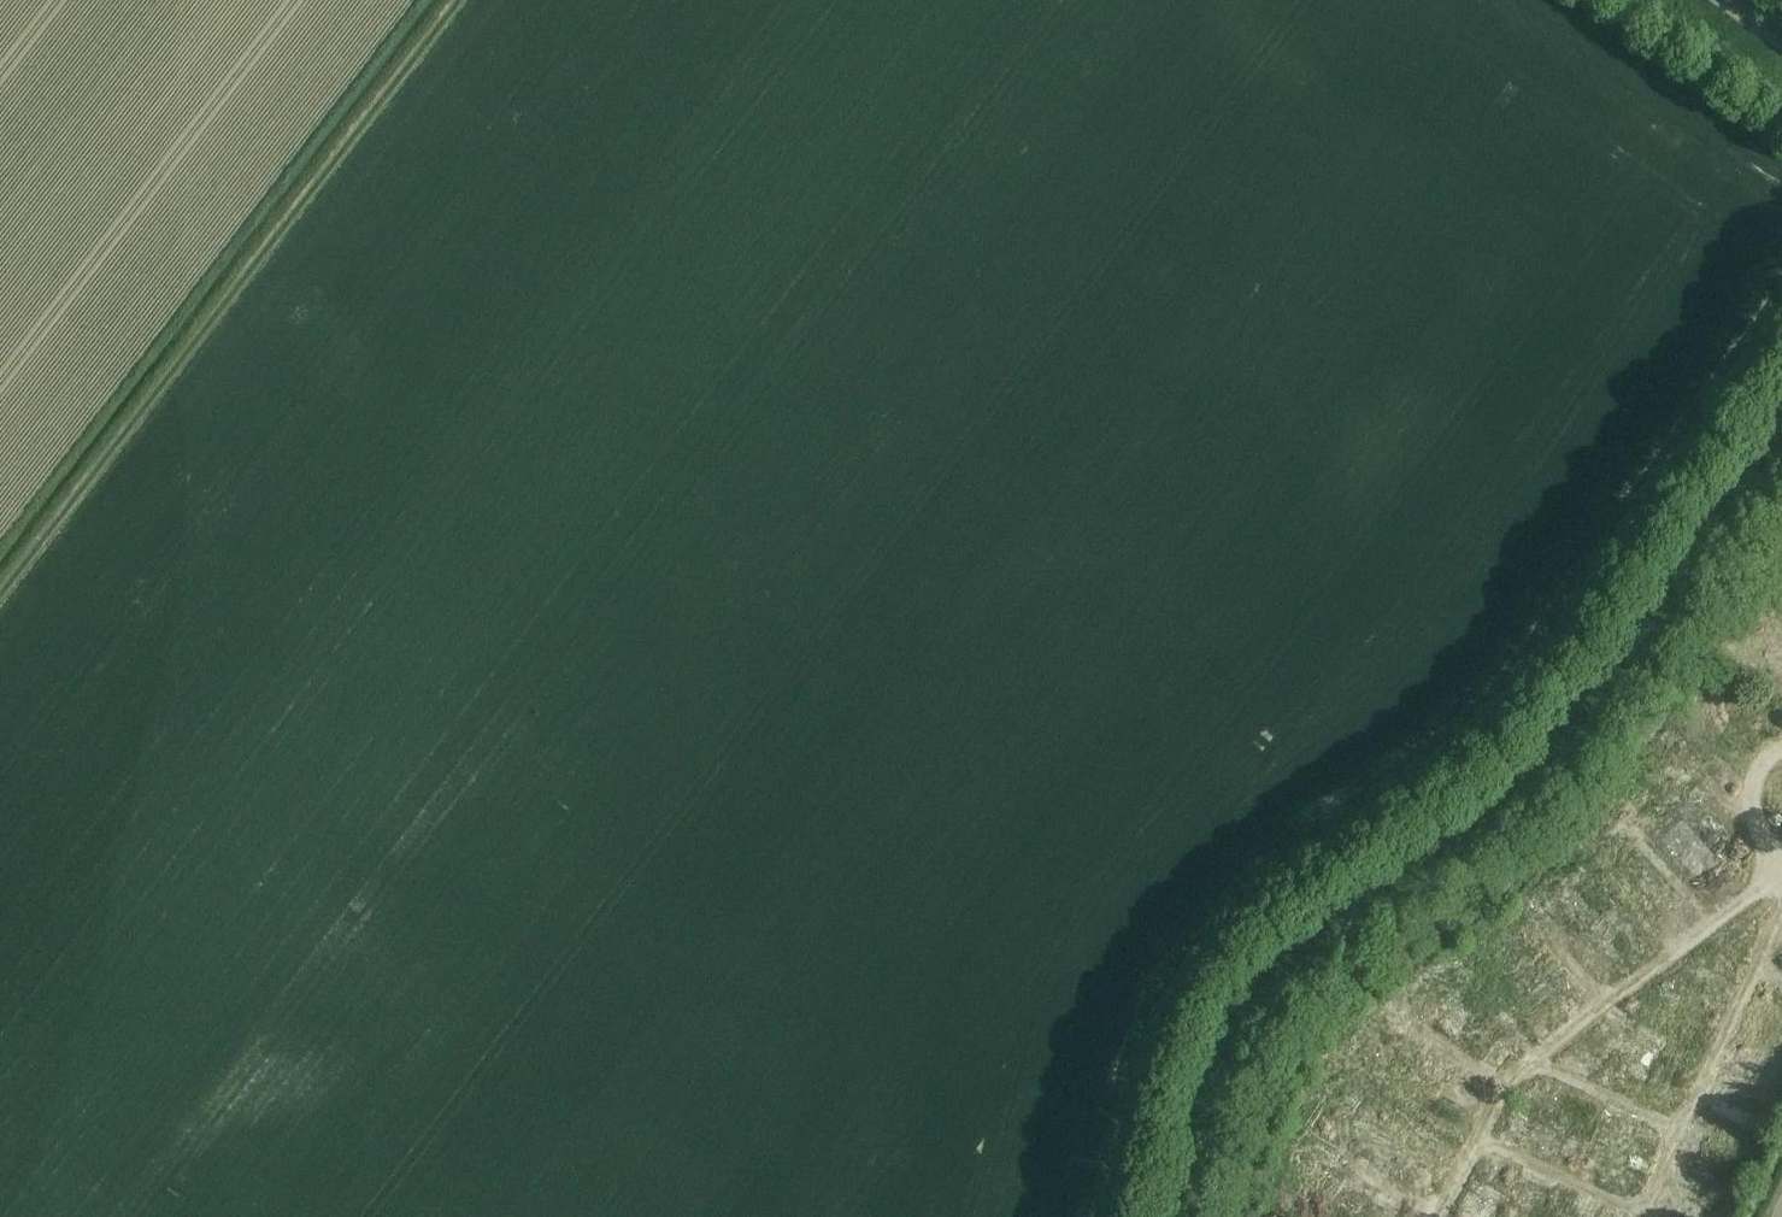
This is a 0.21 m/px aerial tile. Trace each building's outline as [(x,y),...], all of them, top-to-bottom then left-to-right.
[(1685,817),(1658,841),(1689,875),(1716,851),(1685,817)] [(1596,985),(1582,996),(1591,1008),(1605,997),(1596,985)] [(1663,1052),(1669,1039),(1650,1030),(1644,1044),(1663,1052)] [(1583,1136),(1591,1121),(1553,1102),(1536,1135),(1552,1143),(1554,1140),(1566,1147),(1575,1131),(1583,1136)] [(1411,1127),(1416,1113),(1388,1104),(1383,1117),(1411,1127)] [(1725,1212),(1732,1199),(1714,1189),(1707,1202),(1725,1212)]
